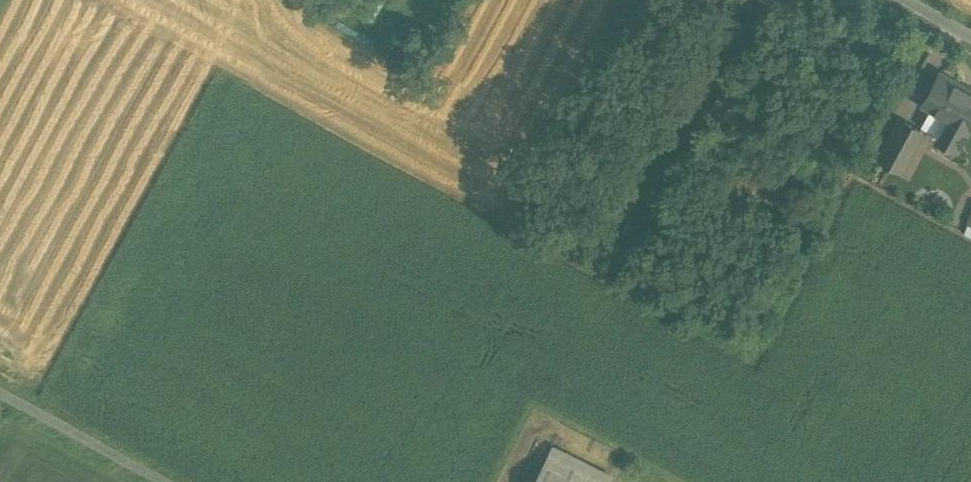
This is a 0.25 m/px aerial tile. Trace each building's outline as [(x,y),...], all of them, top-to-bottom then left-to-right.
[(940,73),(922,104),(950,119),(940,137),(959,147),(969,128),(968,128),(970,123),(970,90),(940,73)] [(921,131),(902,121),(887,149),(906,160),(921,131)] [(906,160),(887,149),(881,159),(901,169),(906,160)] [(552,446),(534,481),(610,481),(613,477),(552,446)]
